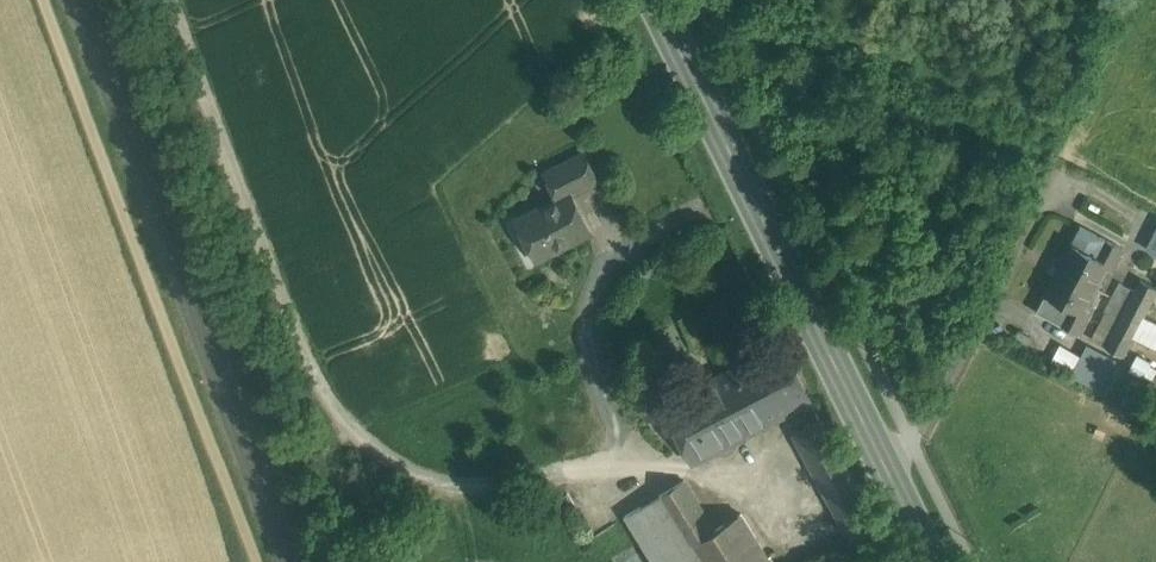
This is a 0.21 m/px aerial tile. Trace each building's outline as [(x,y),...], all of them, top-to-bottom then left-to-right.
[(583,153),(545,173),(558,199),(570,193),(571,194),(597,180),(583,153)] [(558,199),(523,217),(535,239),(533,245),(537,253),(543,255),(590,231),(582,217),(579,216),(576,210),(577,207),(571,194),(570,193),(558,199)] [(1143,246),(1155,252),(1155,218),(1143,246)] [(1123,248),(1081,226),(1058,268),(1094,287),(1105,267),(1111,270),(1123,248)] [(1094,287),(1058,268),(1036,310),(1079,332),(1090,310),(1084,307),(1094,287)] [(1140,279),(1135,289),(1127,304),(1144,313),(1155,290),(1155,287),(1140,279)] [(1135,289),(1119,281),(1111,296),(1127,304),(1135,289)] [(1111,296),(1103,292),(1096,306),(1105,310),(1091,337),(1105,345),(1106,345),(1127,304),(1111,296)] [(1106,345),(1105,345),(1122,354),(1131,338),(1139,322),(1144,313),(1127,304),(1106,345)] [(1139,322),(1131,338),(1144,345),(1152,329),(1139,322)] [(782,344),(665,405),(692,459),(810,398),(782,344)] [(1107,356),(1086,345),(1079,358),(1100,369),(1107,356)] [(846,466),(820,418),(794,433),(852,541),(877,527),(846,466)] [(684,479),(624,515),(653,561),(771,561),(741,512),(715,528),(684,479)]
